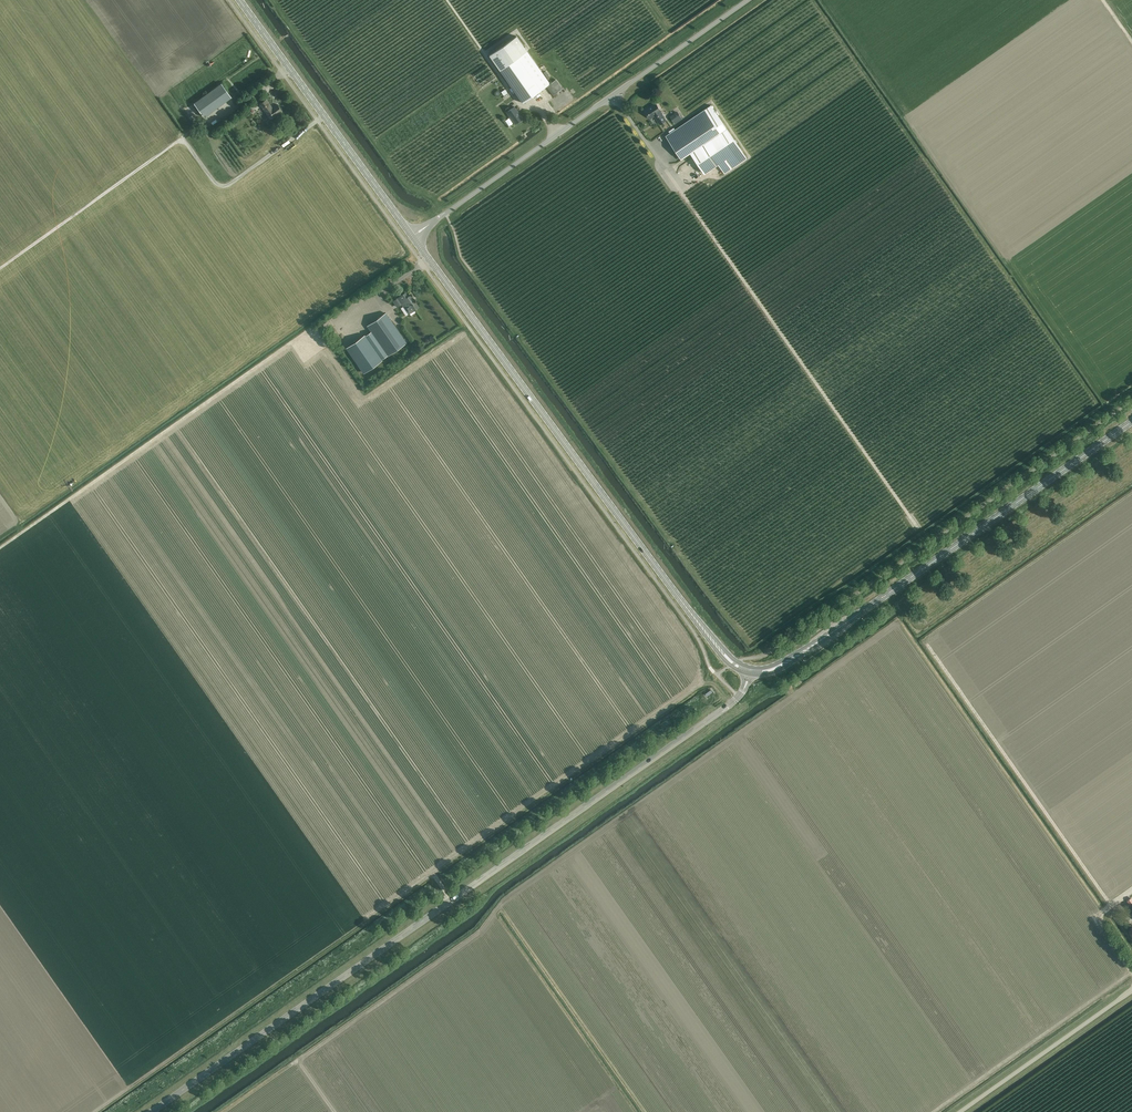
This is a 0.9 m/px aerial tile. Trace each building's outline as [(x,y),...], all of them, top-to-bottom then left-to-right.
[(490,56),(510,85),(523,103),(547,86),(553,95),(562,89),(556,79),(550,83),(527,51),(517,37),(490,56)] [(204,117),(231,97),(221,83),(194,103),(204,117)] [(273,117),(282,111),(277,104),(273,107),(274,107),(273,109),(271,108),(270,106),(270,105),(266,99),(260,104),(269,116),(271,114),(273,117)] [(656,103),(645,111),(650,119),(654,116),(660,124),(666,120),(664,116),(660,112),(662,111),(661,111),(656,103)] [(705,174),(719,164),(725,173),(747,158),(711,105),(704,110),(675,129),(674,128),(669,131),(670,133),(666,136),(681,159),(691,152),(705,174)] [(514,107),(506,112),(514,124),(522,118),(519,113),(518,114),(517,112),(518,111),(514,107)] [(692,175),(685,180),(689,184),(695,180),(692,175)] [(397,307),(402,304),(404,307),(408,313),(408,314),(410,312),(413,310),(419,306),(415,301),(415,302),(410,295),(408,296),(406,292),(398,298),(393,301),(397,307)] [(367,326),(371,331),(347,349),(363,372),(388,355),(406,342),(386,313),(367,326)] [(814,642),(822,637),(819,633),(812,639),(814,642)]
